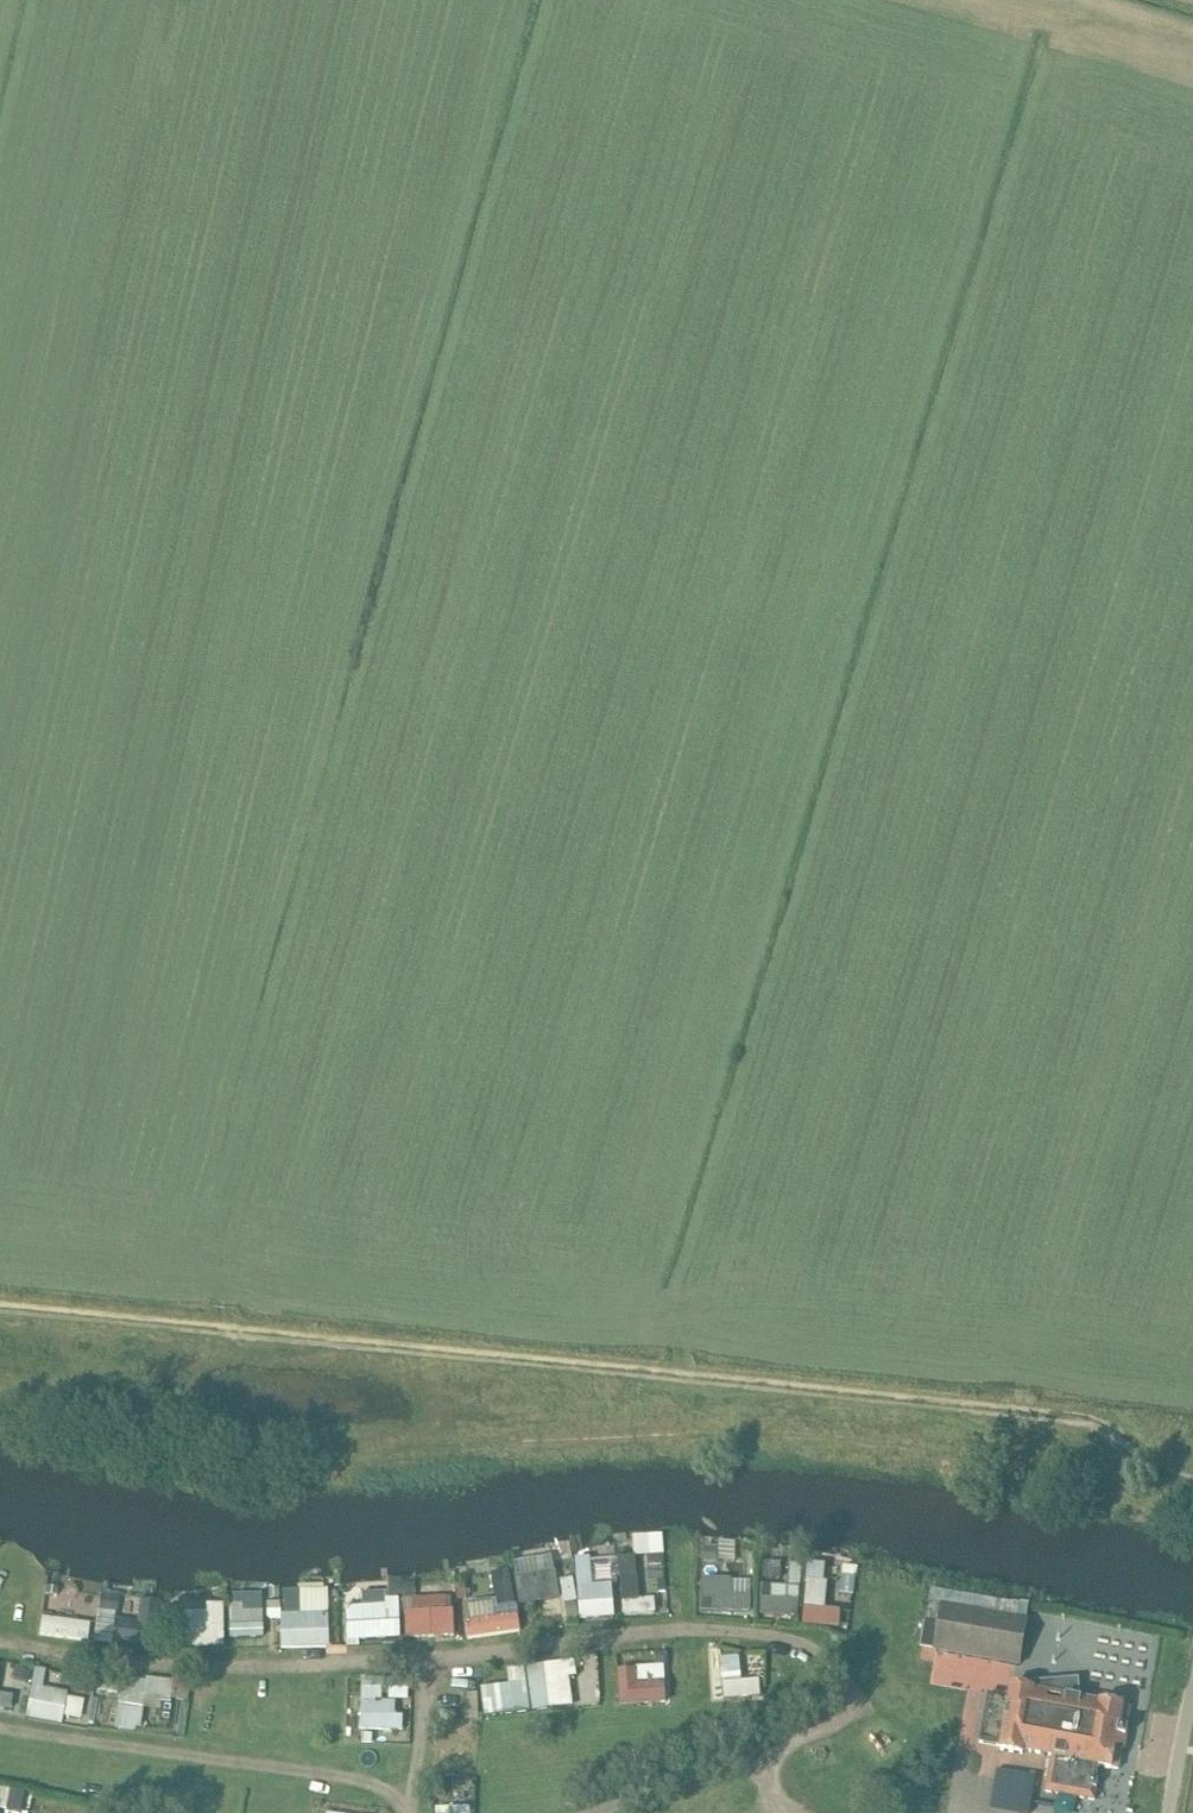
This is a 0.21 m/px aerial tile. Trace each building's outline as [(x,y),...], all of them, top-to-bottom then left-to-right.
[(705,1547),(705,1562),(719,1562),(719,1547),(705,1547)] [(562,1555),(522,1557),(524,1601),(564,1600),(562,1555)] [(765,1562),(763,1580),(782,1579),(782,1562),(765,1562)] [(844,1565),(840,1594),(854,1596),(858,1567),(844,1565)] [(497,1569),(500,1608),(520,1607),(518,1568),(497,1569)] [(754,1612),(755,1577),(706,1576),(706,1611),(754,1612)] [(400,1579),(387,1580),(388,1600),(401,1599),(400,1579)] [(415,1583),(404,1583),(404,1597),(415,1597),(415,1583)] [(466,1585),(457,1586),(459,1599),(467,1598),(466,1585)] [(46,1586),(45,1594),(57,1596),(58,1587),(46,1586)] [(281,1604),(282,1646),(335,1645),(334,1586),(284,1587),(285,1604),(281,1604)] [(100,1594),(98,1610),(115,1612),(117,1613),(119,1596),(100,1594)] [(472,1599),(474,1634),(527,1632),(526,1612),(500,1613),(499,1598),(472,1599)] [(1027,1620),(903,1599),(896,1643),(935,1649),(935,1650),(1020,1665),(1027,1620)] [(188,1646),(230,1645),(230,1600),(187,1601),(188,1646)] [(279,1601),(268,1601),(269,1618),(279,1617),(279,1601)] [(578,1602),(567,1603),(569,1617),(580,1616),(578,1602)] [(667,1651),(656,1652),(657,1667),(667,1667),(667,1651)] [(724,1655),(726,1698),(765,1696),(764,1678),(745,1679),(744,1655),(724,1655)] [(487,1685),(490,1715),(581,1706),(577,1660),(512,1666),(513,1682),(487,1685)] [(16,1666),(10,1683),(26,1688),(31,1671),(16,1666)] [(49,1688),(51,1669),(38,1667),(31,1717),(85,1723),(89,1693),(49,1688)] [(487,1667),(476,1669),(478,1678),(488,1677),(487,1667)] [(101,1675),(98,1689),(118,1692),(120,1679),(101,1675)] [(122,1675),(120,1728),(145,1729),(147,1702),(175,1703),(176,1677),(122,1675)] [(407,1699),(412,1699),(412,1677),(365,1676),(363,1728),(406,1729),(407,1699)] [(1098,1766),(1112,1768),(1114,1755),(1121,1756),(1122,1747),(1124,1748),(1127,1729),(1119,1728),(1123,1706),(1101,1702),(1101,1703),(1079,1699),(1077,1681),(1050,1683),(1048,1693),(1034,1690),(1034,1689),(1012,1685),(1010,1698),(989,1694),(980,1743),(1001,1747),(1001,1750),(1023,1754),(1023,1750),(1053,1756),(1052,1757),(1046,1791),(1095,1800),(1098,1781),(1095,1781),(1098,1766)] [(467,1691),(468,1718),(482,1718),(481,1690),(467,1691)] [(443,1712),(442,1725),(455,1726),(456,1713),(443,1712)] [(991,1808),(1018,1812),(1030,1812),(1033,1795),(1036,1777),(998,1770),(991,1808)] [(446,1778),(434,1778),(435,1795),(447,1795),(446,1778)] [(5,1812),(9,1812),(19,1812),(23,1792),(10,1789),(5,1812)] [(28,1812),(51,1812),(52,1808),(29,1804),(28,1812)] [(475,1804),(440,1806),(440,1812),(475,1812),(475,1804)]
